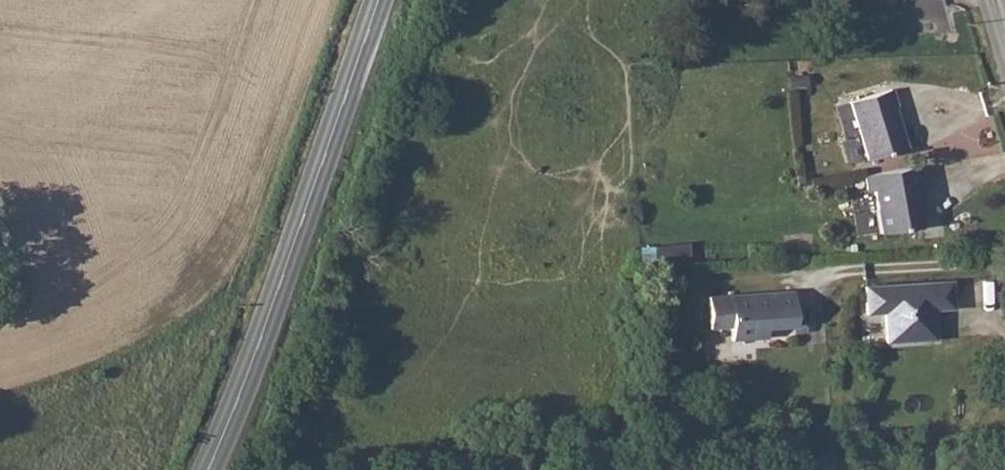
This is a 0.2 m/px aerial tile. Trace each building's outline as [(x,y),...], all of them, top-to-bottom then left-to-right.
[(843,98),(861,157),(901,146),(887,105),(892,102),(887,86),(843,98)] [(911,166),(861,175),(863,191),(870,191),(876,232),(917,226),(913,199),(917,198),(911,166)] [(653,263),(689,259),(687,242),(651,246),(653,263)] [(950,307),(949,280),(864,283),(864,321),(881,320),(882,340),(938,339),(937,307),(950,307)] [(789,291),(705,296),(707,328),(727,327),(728,340),(763,338),(762,328),(792,326),(789,291)]
